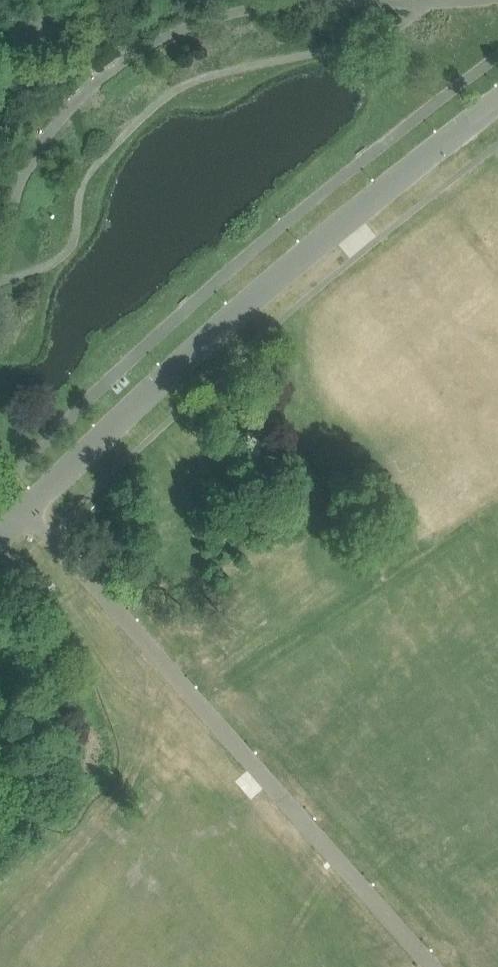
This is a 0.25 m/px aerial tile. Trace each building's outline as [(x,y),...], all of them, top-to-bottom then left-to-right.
[(35,589),(28,596),(36,604),(43,598),(35,589)]
